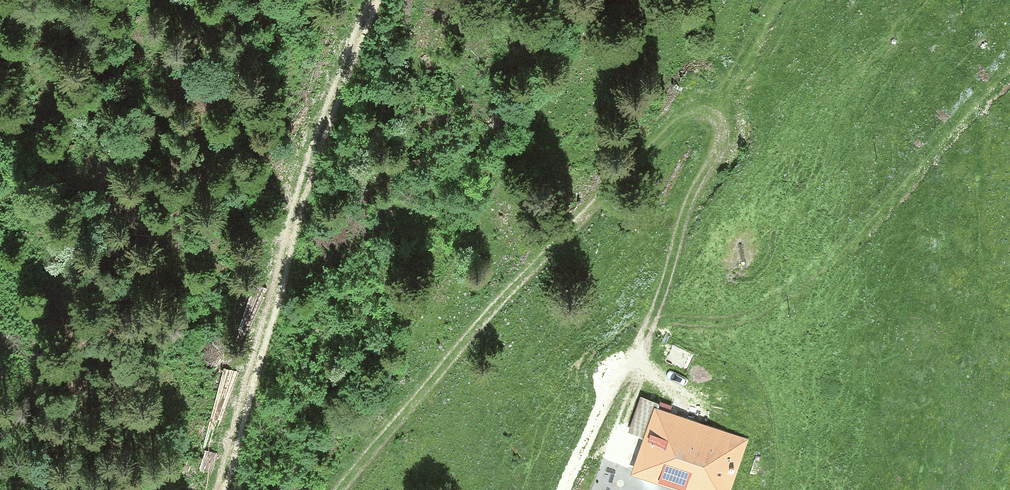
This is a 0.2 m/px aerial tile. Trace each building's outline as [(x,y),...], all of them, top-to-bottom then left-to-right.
[(641,396),(627,442),(623,454),(627,468),(632,471),(692,489),(728,489),(734,470),(745,439),(656,406),(658,402),(641,396)]
